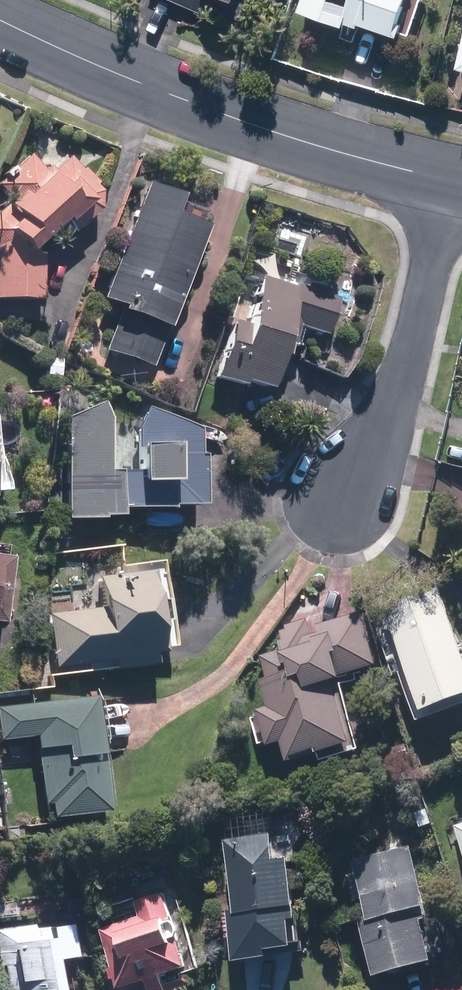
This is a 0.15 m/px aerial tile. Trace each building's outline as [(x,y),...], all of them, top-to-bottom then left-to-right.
[(213,14),(218,4),(247,17),(254,0),(180,0),(213,14)] [(306,7),(353,23),(356,14),(403,30),(413,0),(308,0),(306,7)] [(45,241),(65,224),(73,234),(102,209),(104,191),(69,151),(47,171),(32,154),(0,181),(0,191),(10,203),(0,212),(0,297),(43,299),(45,241)] [(148,176),(103,295),(122,302),(101,357),(120,364),(123,355),(157,368),(215,214),(183,202),(187,191),(148,176)] [(252,303),(239,299),(216,378),(244,386),(246,379),(277,388),(288,351),(295,353),(302,327),(329,335),(342,290),(262,267),(252,303)] [(201,429),(149,407),(136,425),(106,424),(107,399),(67,418),(65,516),(128,518),(129,506),(205,508),(206,452),(200,452),(201,429)] [(9,489),(5,411),(0,412),(0,489),(9,489)] [(0,544),(0,620),(10,621),(14,545),(0,544)] [(44,614),(52,670),(167,653),(155,568),(96,577),(101,606),(44,614)] [(444,587),(376,613),(421,725),(461,709),(461,633),(444,587)] [(298,669),(265,679),(273,705),(262,709),(274,746),(289,741),(295,759),(323,750),(326,762),(369,748),(347,677),(385,665),(368,611),(287,636),(298,669)] [(0,706),(0,715),(3,740),(37,735),(45,803),(53,802),(55,817),(114,810),(99,694),(0,706)] [(276,834),(231,841),(241,907),(234,908),(241,961),(280,955),(278,946),(309,942),(296,854),(280,856),(276,834)] [(414,838),(357,854),(374,916),(368,918),(384,977),(443,960),(429,909),(433,907),(414,838)] [(103,927),(119,989),(198,989),(172,889),(138,898),(143,917),(103,927)] [(61,956),(75,956),(74,924),(0,927),(0,965),(6,965),(7,989),(62,989),(61,956)]
